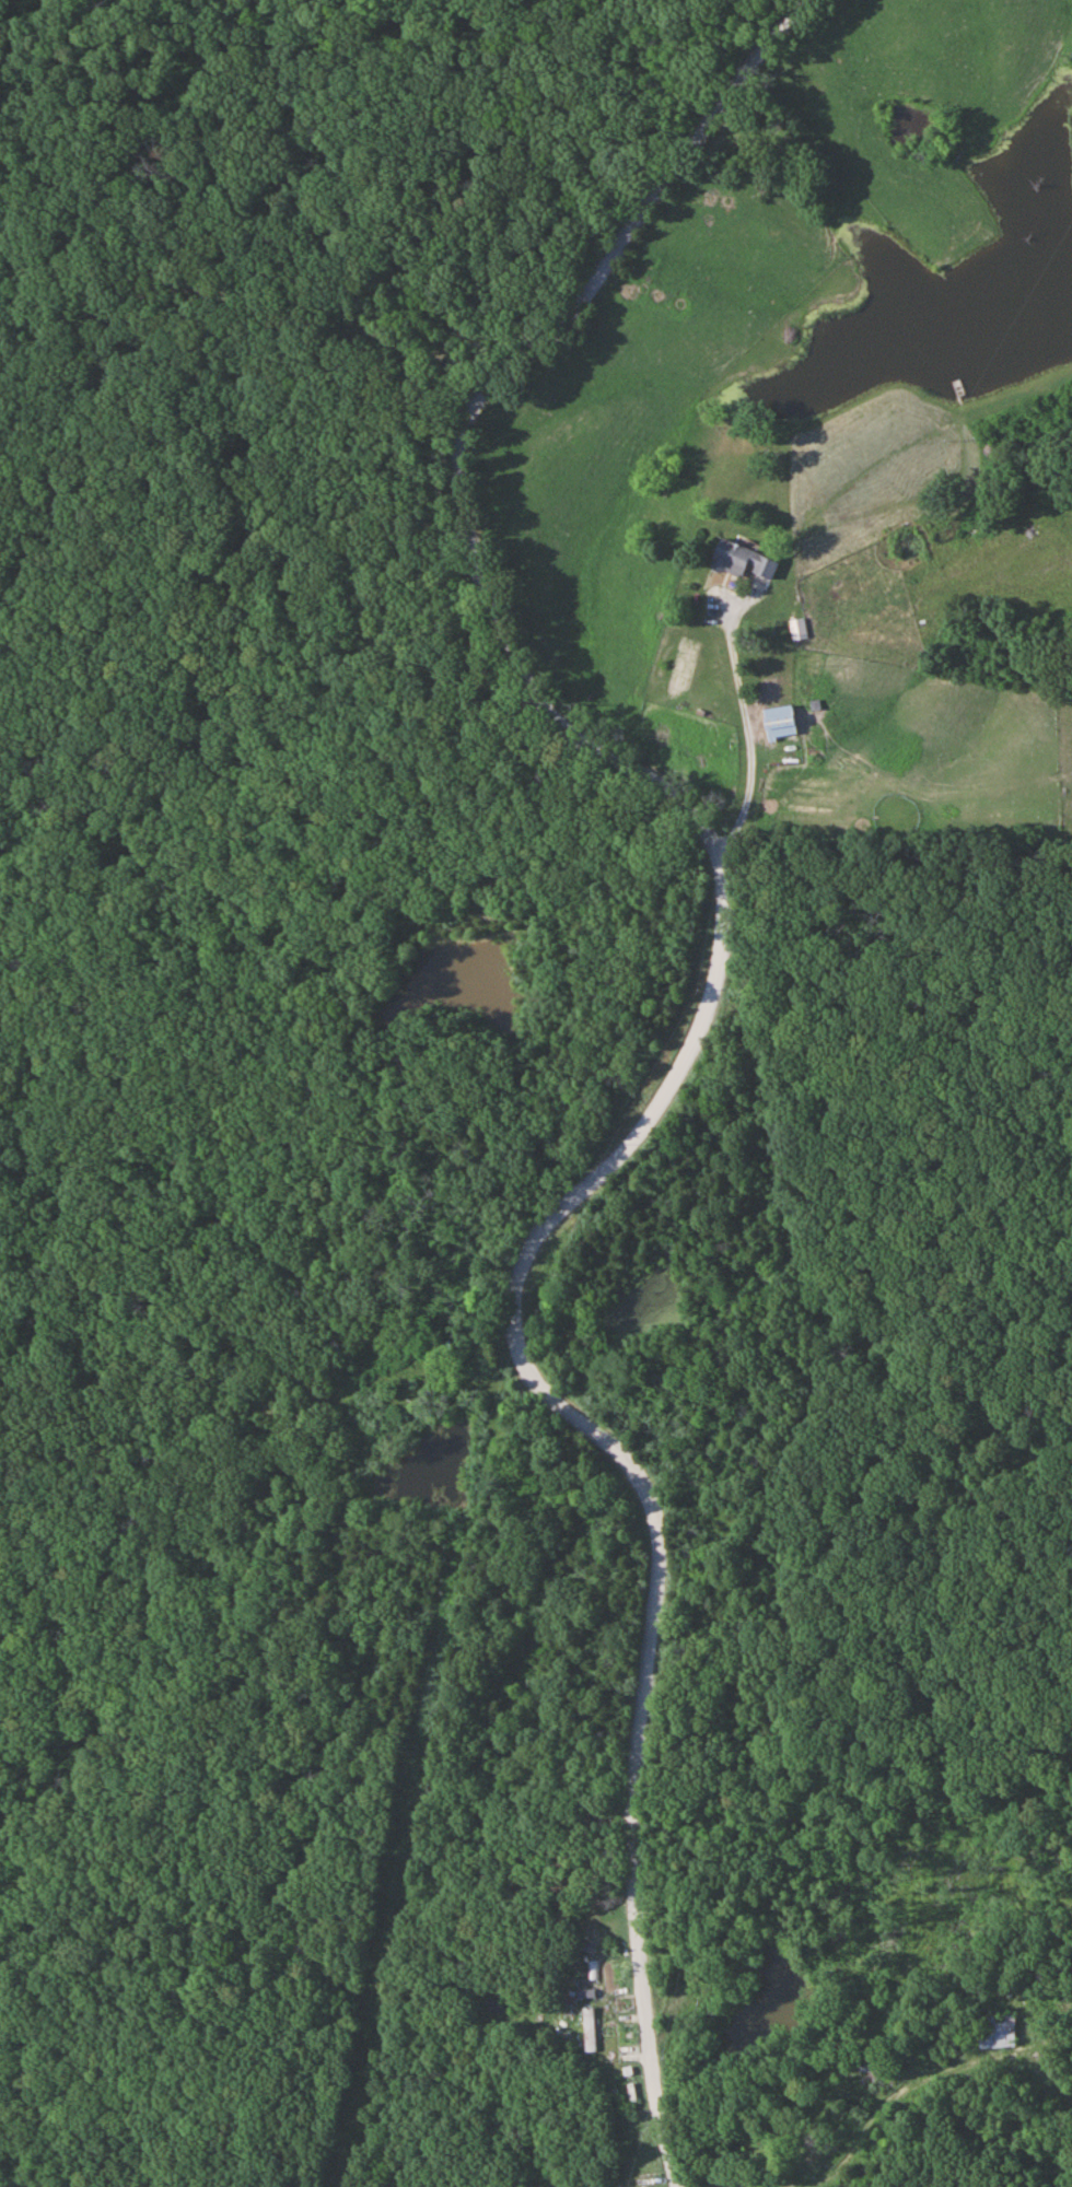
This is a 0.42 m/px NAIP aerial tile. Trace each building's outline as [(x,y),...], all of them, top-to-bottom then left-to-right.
[(740,582),(744,571),(771,582),(778,563),(720,540),(709,569),(740,582)] [(766,741),(796,738),(792,707),(763,710),(766,741)] [(595,2053),(595,2008),(584,2008),(584,2053),(595,2053)] [(1015,2049),(1015,2016),(978,2016),(978,2049),(1015,2049)]
